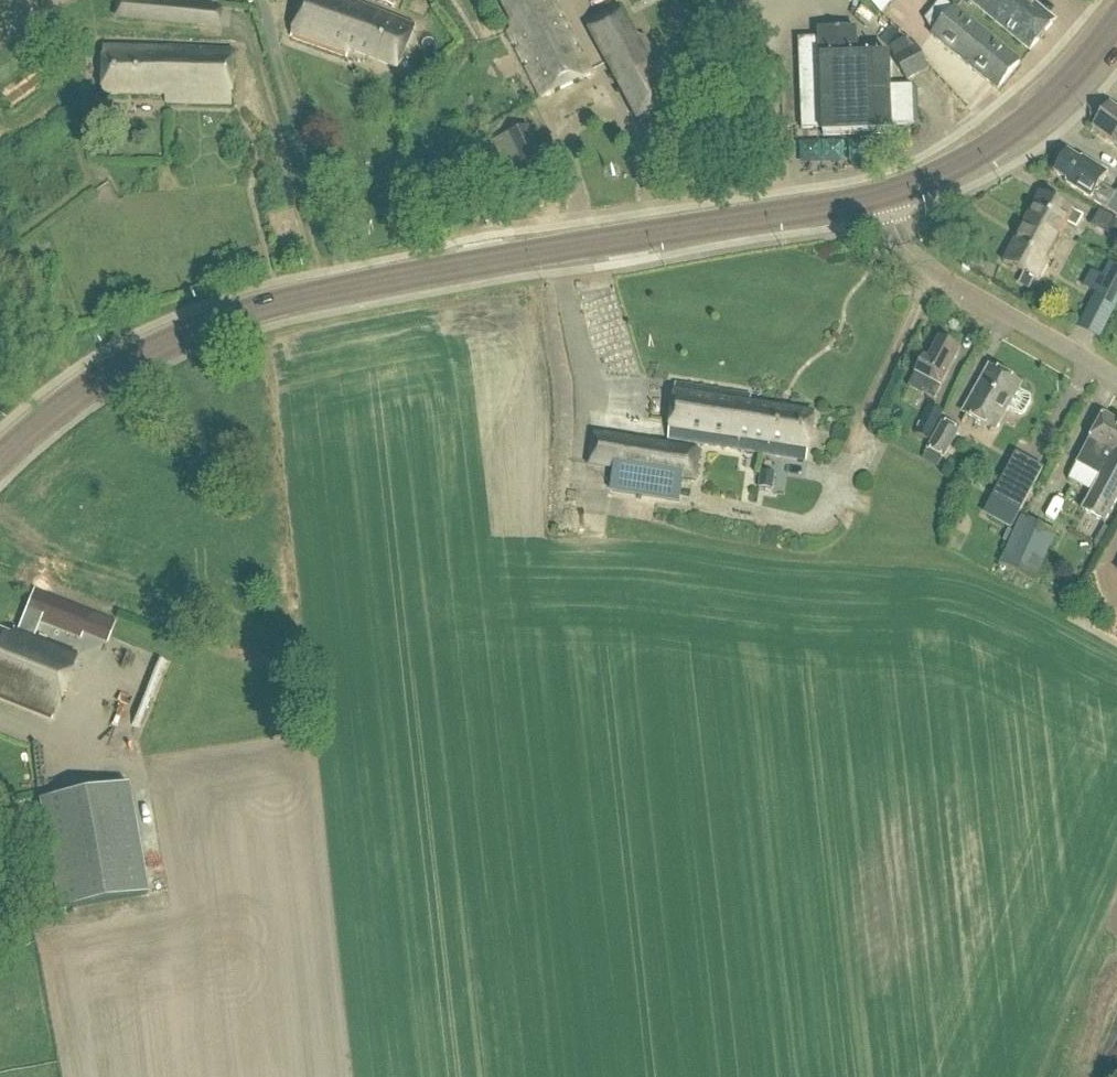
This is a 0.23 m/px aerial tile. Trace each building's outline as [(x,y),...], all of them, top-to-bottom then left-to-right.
[(415,28),(342,0),(305,0),(290,39),(346,60),(350,52),(399,71),(415,28)] [(397,0),(368,0),(392,10),(397,0)] [(550,0),(499,0),(512,26),(509,27),(512,33),(507,35),(541,102),(592,76),(555,4),(552,6),(550,0)] [(880,16),(893,0),(861,0),(880,16)] [(1055,24),(1026,0),(966,0),(1030,53),(1055,24)] [(136,20),(172,24),(174,6),(138,2),(136,20)] [(643,54),(618,7),(586,24),(640,126),(680,105),(651,49),(643,54)] [(997,94),(1020,66),(955,11),(932,38),(997,94)] [(858,61),(857,34),(819,35),(819,42),(800,42),(802,132),(823,131),(823,139),(861,138),(861,143),(872,142),(872,137),(893,137),(892,128),(914,128),(913,88),(891,89),(890,60),(858,61)] [(909,84),(931,72),(917,48),(895,60),(909,84)] [(231,106),(232,52),(167,50),(167,52),(105,50),(104,96),(166,98),(166,105),(231,106)] [(1110,108),(1109,111),(1107,109),(1093,129),(1095,130),(1093,133),(1116,149),(1116,113),(1110,108)] [(1066,155),(1053,175),(1067,184),(1065,186),(1116,219),(1116,193),(1115,197),(1100,187),(1107,176),(1082,160),(1080,164),(1066,155)] [(1028,221),(1061,239),(1067,228),(1077,233),(1083,220),(1040,197),(1028,221)] [(1099,213),(1091,229),(1116,243),(1116,223),(1099,213)] [(1037,284),(1061,239),(1028,221),(1003,266),(1024,277),(1034,283),(1037,284)] [(1116,303),(1116,271),(1114,269),(1101,295),(1116,303)] [(1024,277),(1019,287),(1029,292),(1034,283),(1024,277)] [(947,373),(958,353),(939,343),(928,363),(923,360),(914,376),(916,377),(909,391),(927,401),(928,399),(935,403),(950,375),(947,373)] [(1023,415),(1030,403),(1029,398),(1018,392),(1021,387),(989,369),(962,415),(995,433),(1008,410),(1019,416),(1023,415)] [(807,464),(814,418),(749,408),(751,399),(676,387),(667,443),(807,464)] [(930,443),(943,413),(927,405),(914,435),(930,443)] [(1116,502),(1116,425),(1104,418),(1076,468),(1100,481),(1082,514),(1104,526),(1116,502)] [(943,459),(958,432),(943,424),(928,451),(943,459)] [(698,483),(702,452),(599,436),(594,468),(618,472),(615,494),(680,504),(684,481),(698,483)] [(1007,476),(994,500),(994,501),(995,500),(1020,514),(1043,472),(1026,462),(1016,480),(1007,476)] [(772,492),(774,478),(761,476),(759,490),(772,492)] [(1036,582),(1058,535),(1024,520),(1002,567),(1036,582)] [(34,594),(18,634),(13,632),(10,639),(0,635),(0,704),(50,724),(76,657),(33,640),(39,625),(79,641),(83,630),(109,640),(114,626),(34,594)] [(56,913),(146,897),(126,787),(37,803),(56,913)]
